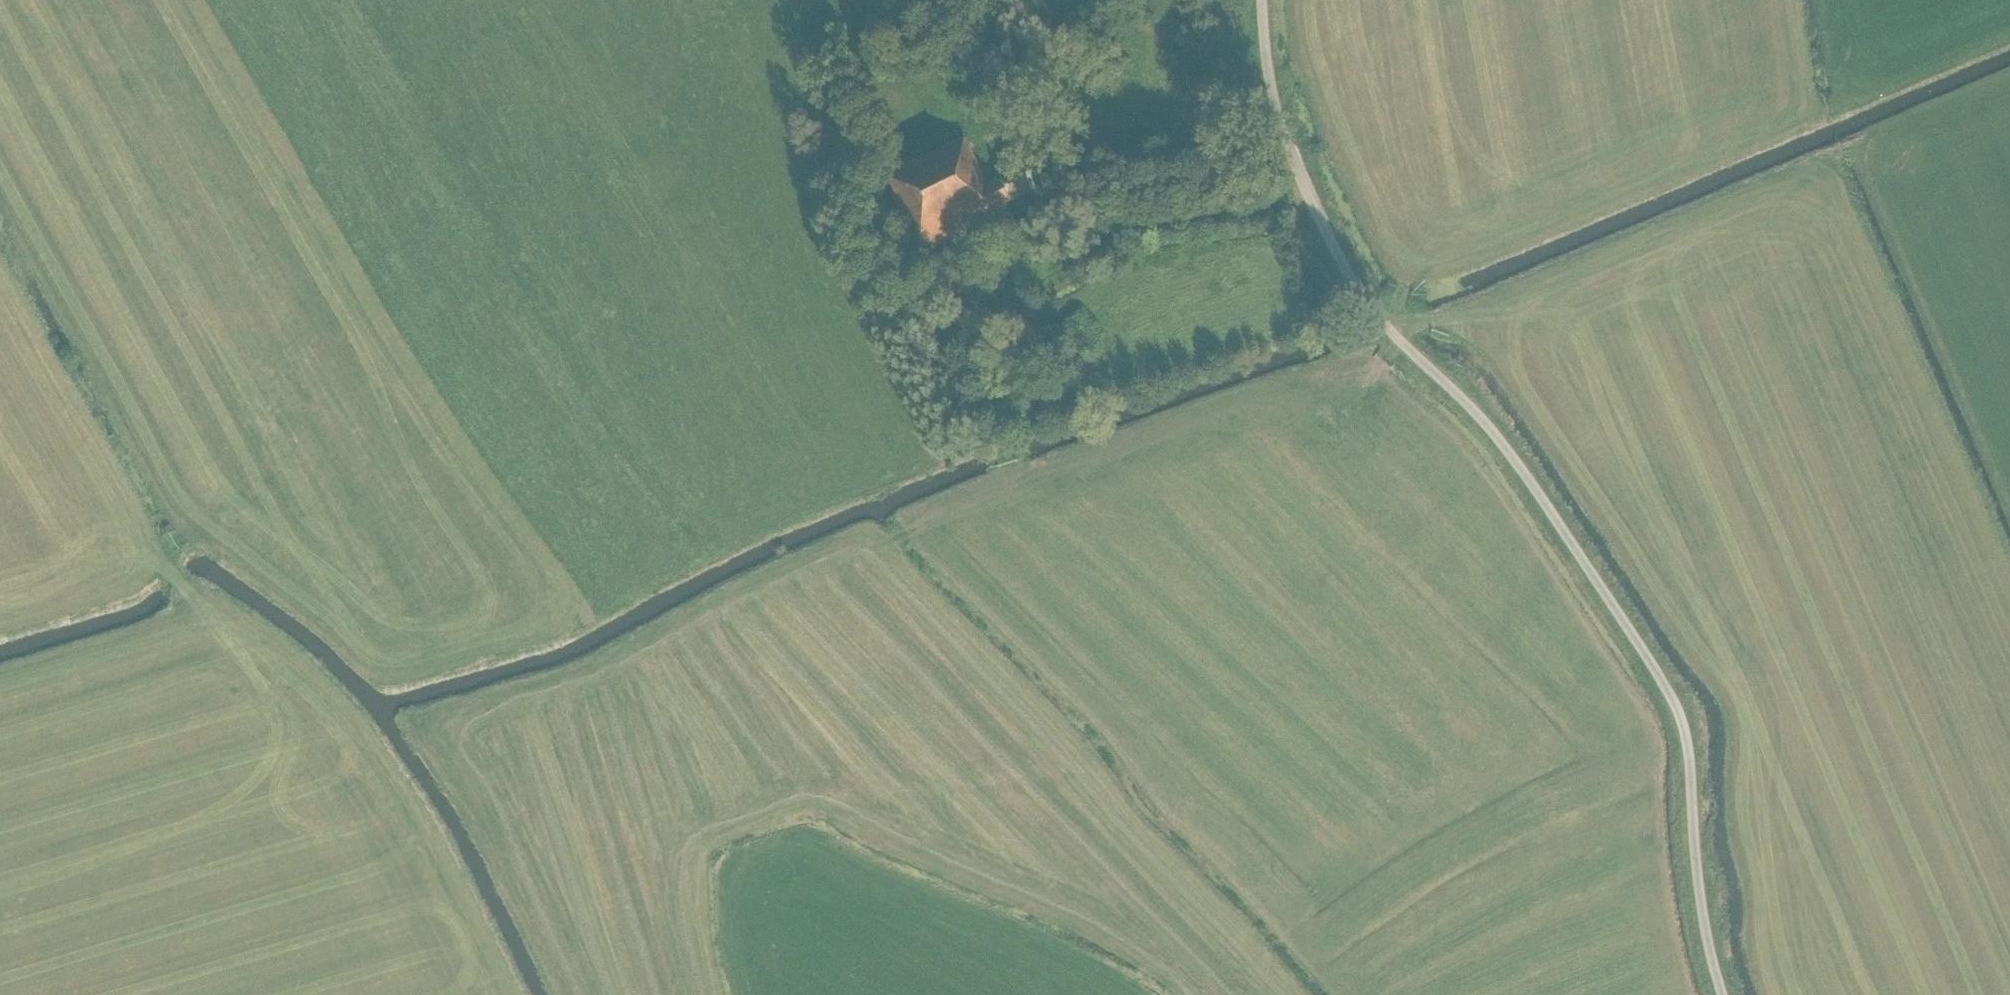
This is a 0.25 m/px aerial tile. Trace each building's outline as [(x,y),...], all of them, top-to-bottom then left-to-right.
[(987,189),(963,138),(886,175),(895,193),(892,194),(919,253),(986,222),(982,215),(1034,190),(1025,171),(987,189)]
